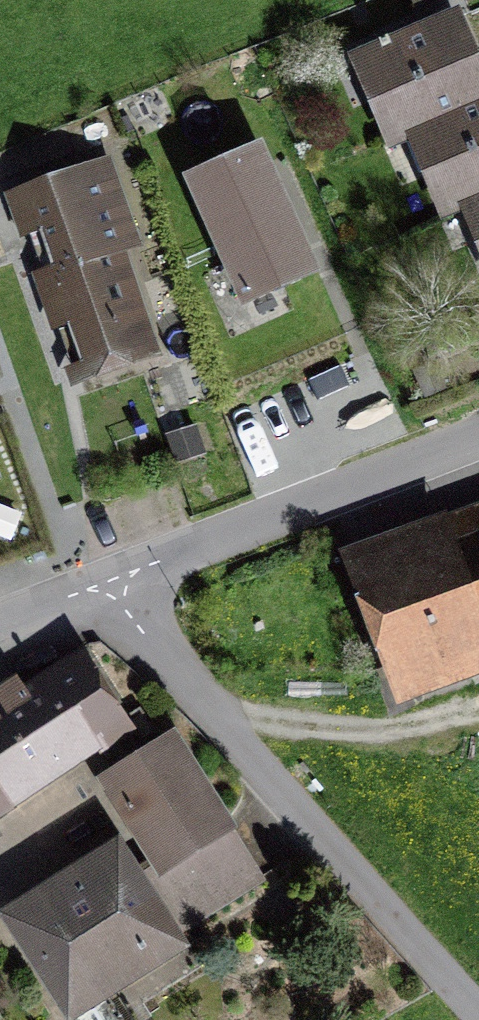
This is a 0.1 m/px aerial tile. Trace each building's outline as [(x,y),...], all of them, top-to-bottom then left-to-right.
[(453,19),(355,62),(390,141),(413,130),(478,101),(478,77),(453,19)] [(413,130),(448,209),(465,201),(478,195),(478,101),(413,130)] [(312,269),(259,150),(192,180),(245,299),(312,269)] [(130,244),(104,170),(29,196),(88,364),(150,342),(117,248),(130,244)] [(478,232),(478,195),(465,201),(478,232)] [(195,424),(166,434),(176,464),(205,454),(195,424)] [(368,576),(407,681),(478,655),(478,535),(368,576)] [(85,663),(23,702),(12,684),(0,692),(0,804),(4,811),(121,736),(115,726),(122,721),(85,663)] [(178,751),(170,738),(153,749),(159,758),(112,786),(158,859),(146,867),(183,927),(260,879),(179,750),(178,751)] [(170,935),(116,851),(13,916),(66,1001),(93,984),(99,992),(149,961),(143,952),(170,935)] [(109,997),(75,1019),(123,1019),(109,997)]
